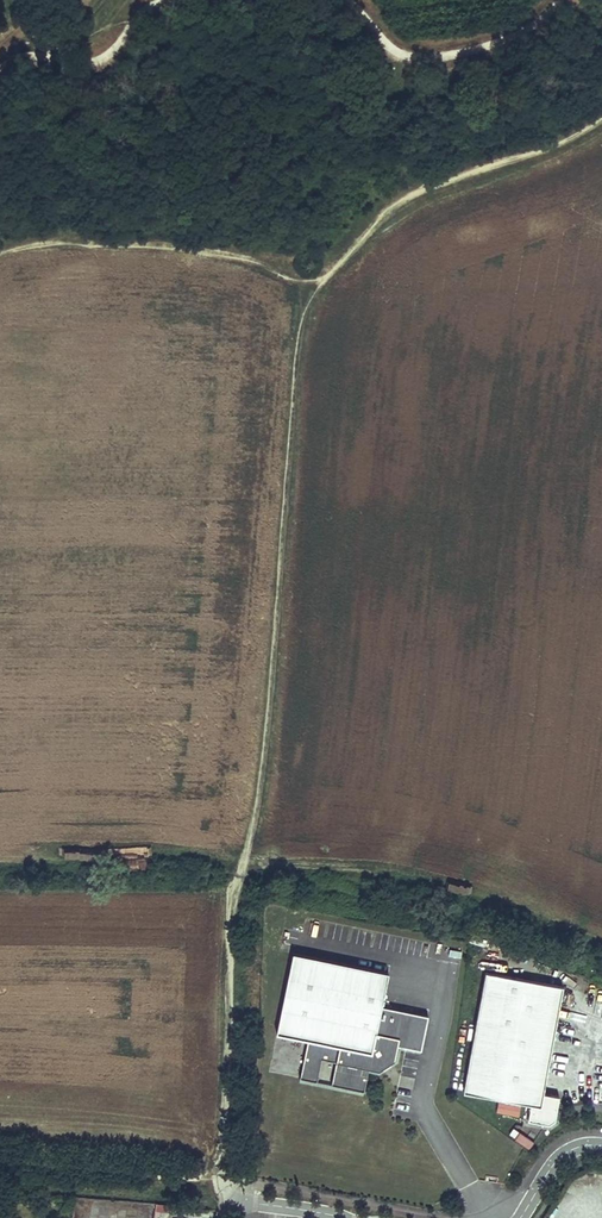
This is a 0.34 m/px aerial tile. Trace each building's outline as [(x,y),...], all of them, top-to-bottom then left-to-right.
[(386,974),(290,956),(275,1037),(306,1043),(299,1082),(316,1085),(321,1062),(335,1064),(331,1088),(364,1094),(368,1070),(378,1072),(394,1061),(397,1046),(420,1050),(426,1016),(380,1008),(386,974)] [(560,983),(483,971),(463,1091),(531,1102),(528,1118),(554,1122),(559,1093),(543,1091),(560,983)] [(517,1117),(520,1106),(499,1101),(496,1112),(517,1117)] [(528,1148),(533,1141),(518,1132),(514,1139),(528,1148)]
